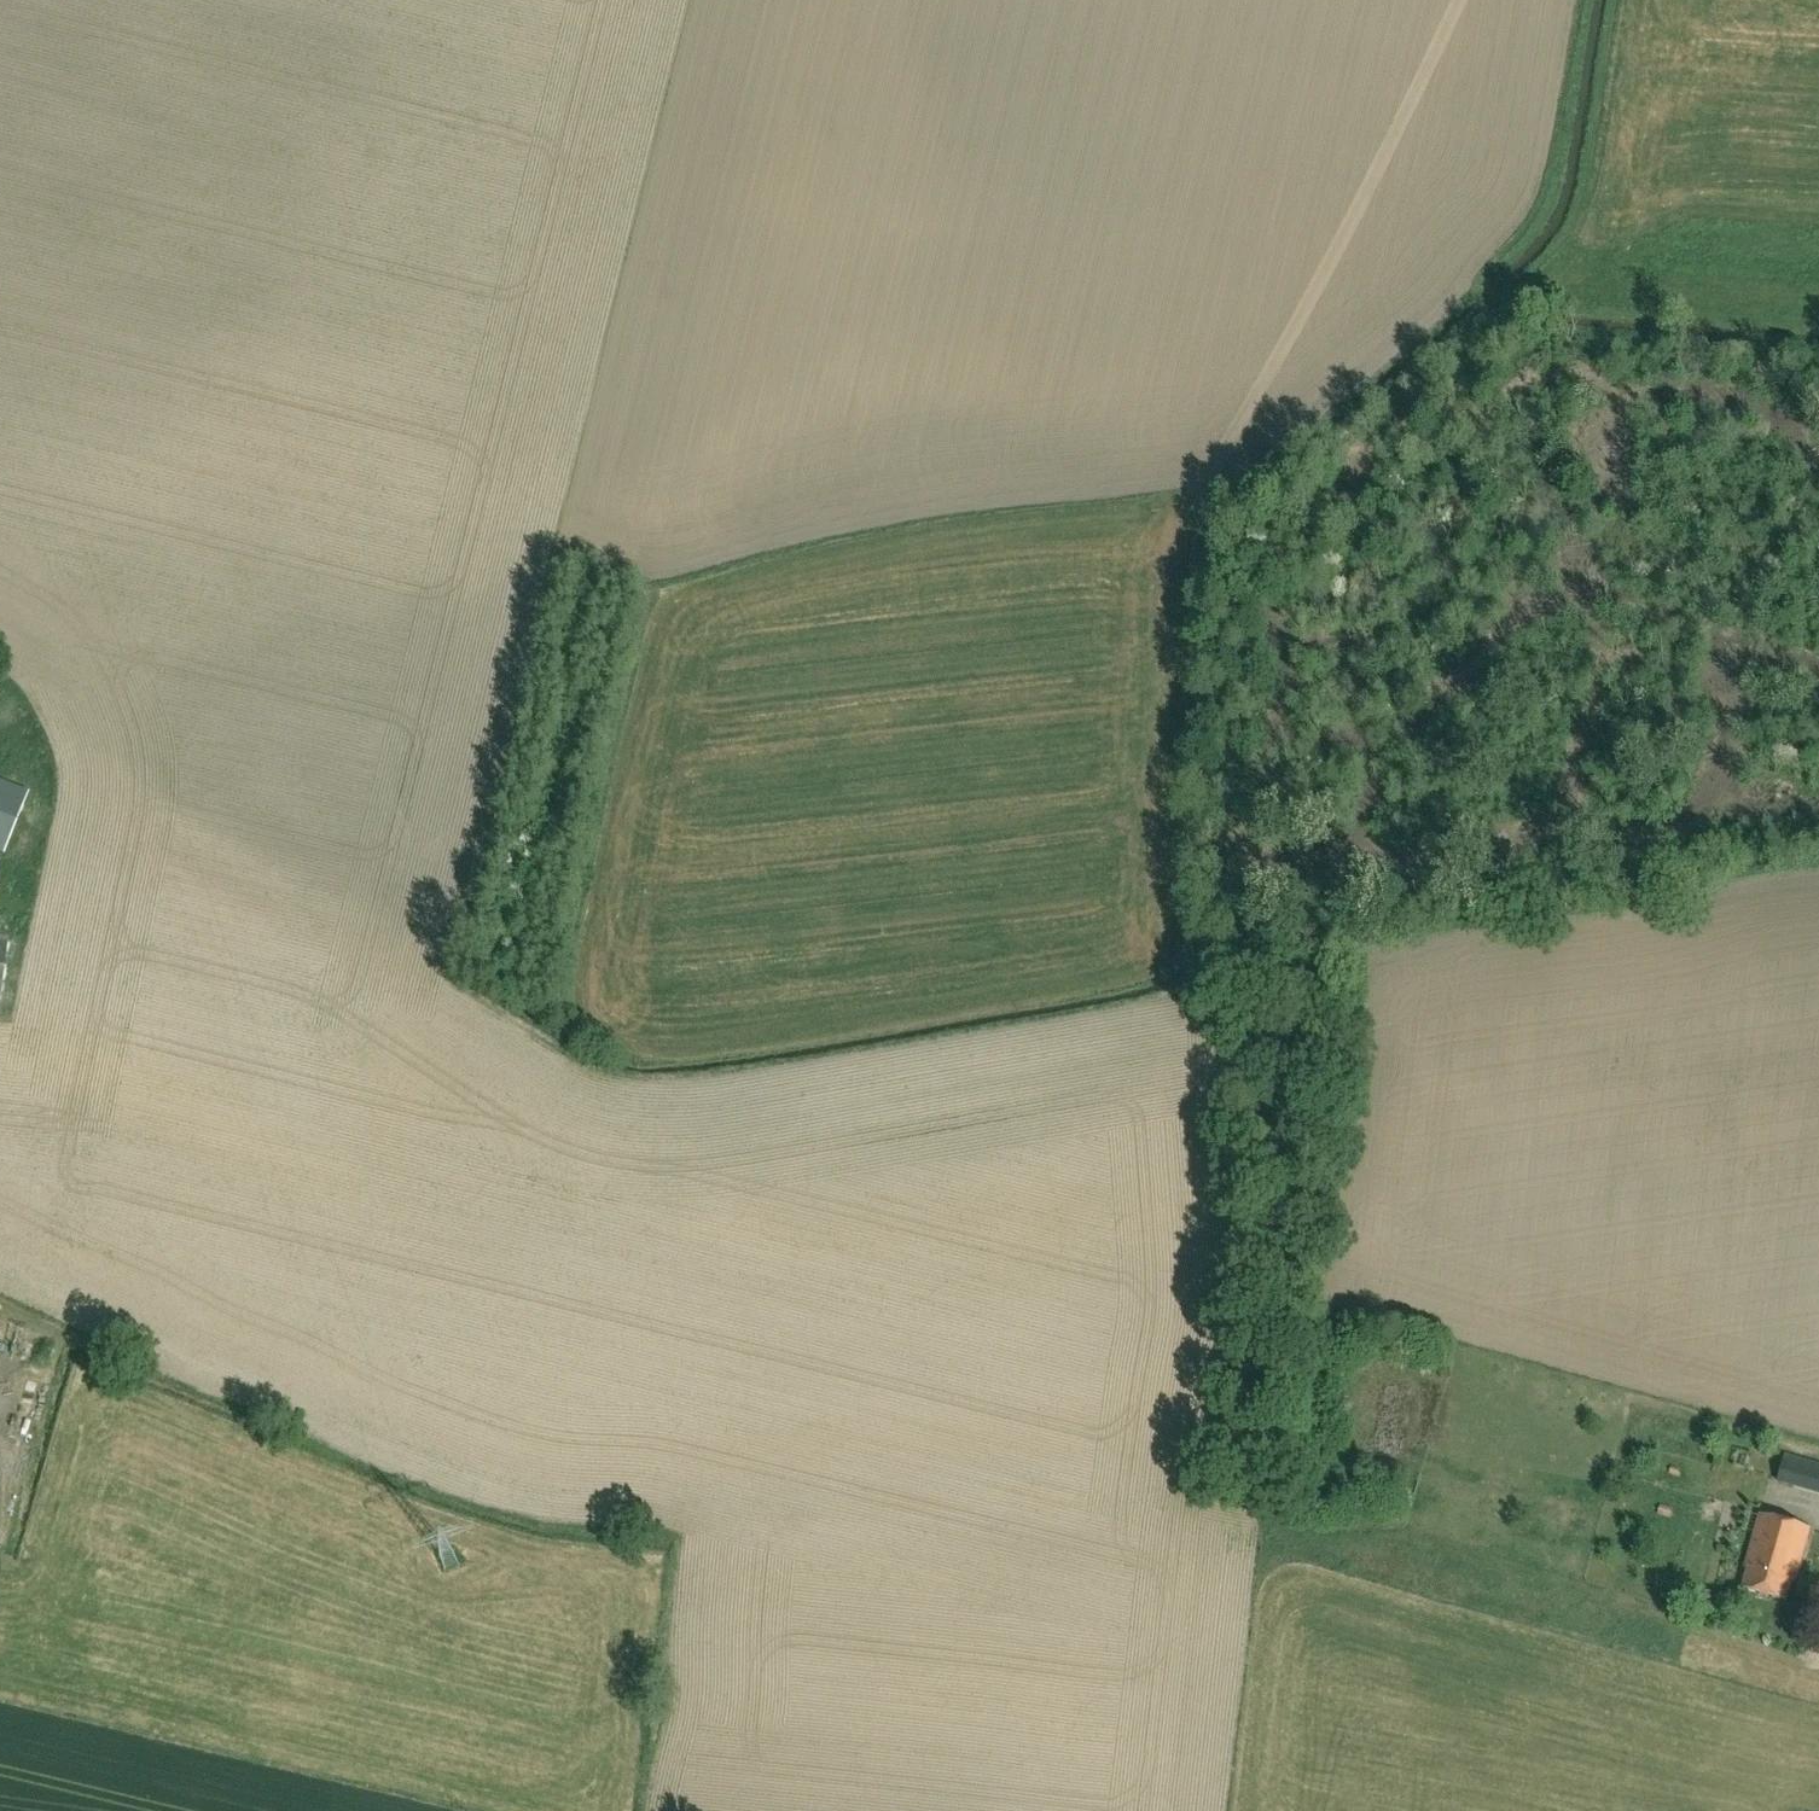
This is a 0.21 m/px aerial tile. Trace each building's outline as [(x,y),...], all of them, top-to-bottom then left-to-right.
[(0,785),(0,850),(4,851),(27,795),(0,785)] [(1796,1458),(1780,1453),(1772,1481),(1788,1486),(1796,1458)] [(1796,1458),(1788,1486),(1818,1494),(1818,1464),(1796,1458)] [(1747,1570),(1742,1590),(1785,1602),(1791,1583),(1794,1583),(1810,1530),(1760,1516),(1744,1569),(1747,1570)]
